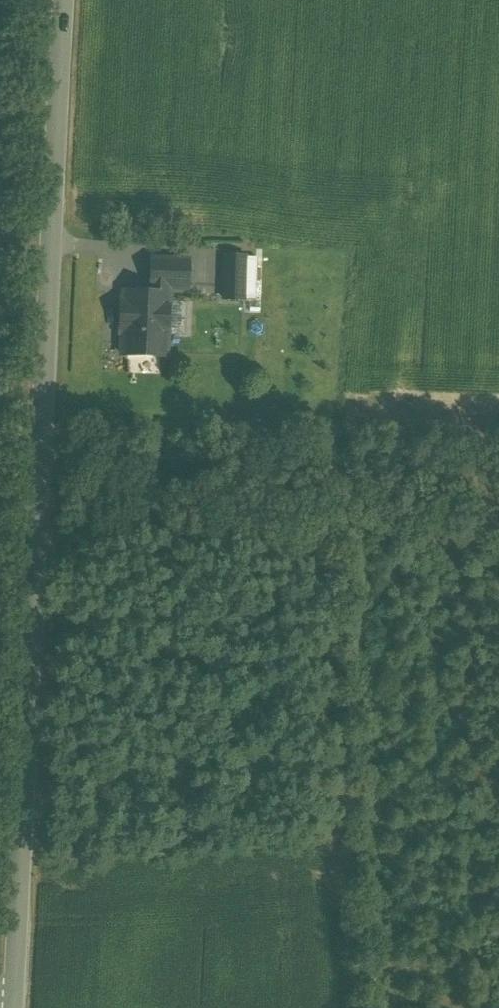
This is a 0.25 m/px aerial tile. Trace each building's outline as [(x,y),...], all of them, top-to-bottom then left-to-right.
[(245,247),(225,247),(224,297),(244,298),(245,247)] [(189,259),(149,258),(149,282),(189,284),(189,259)] [(123,295),(122,355),(166,356),(167,296),(123,295)]
